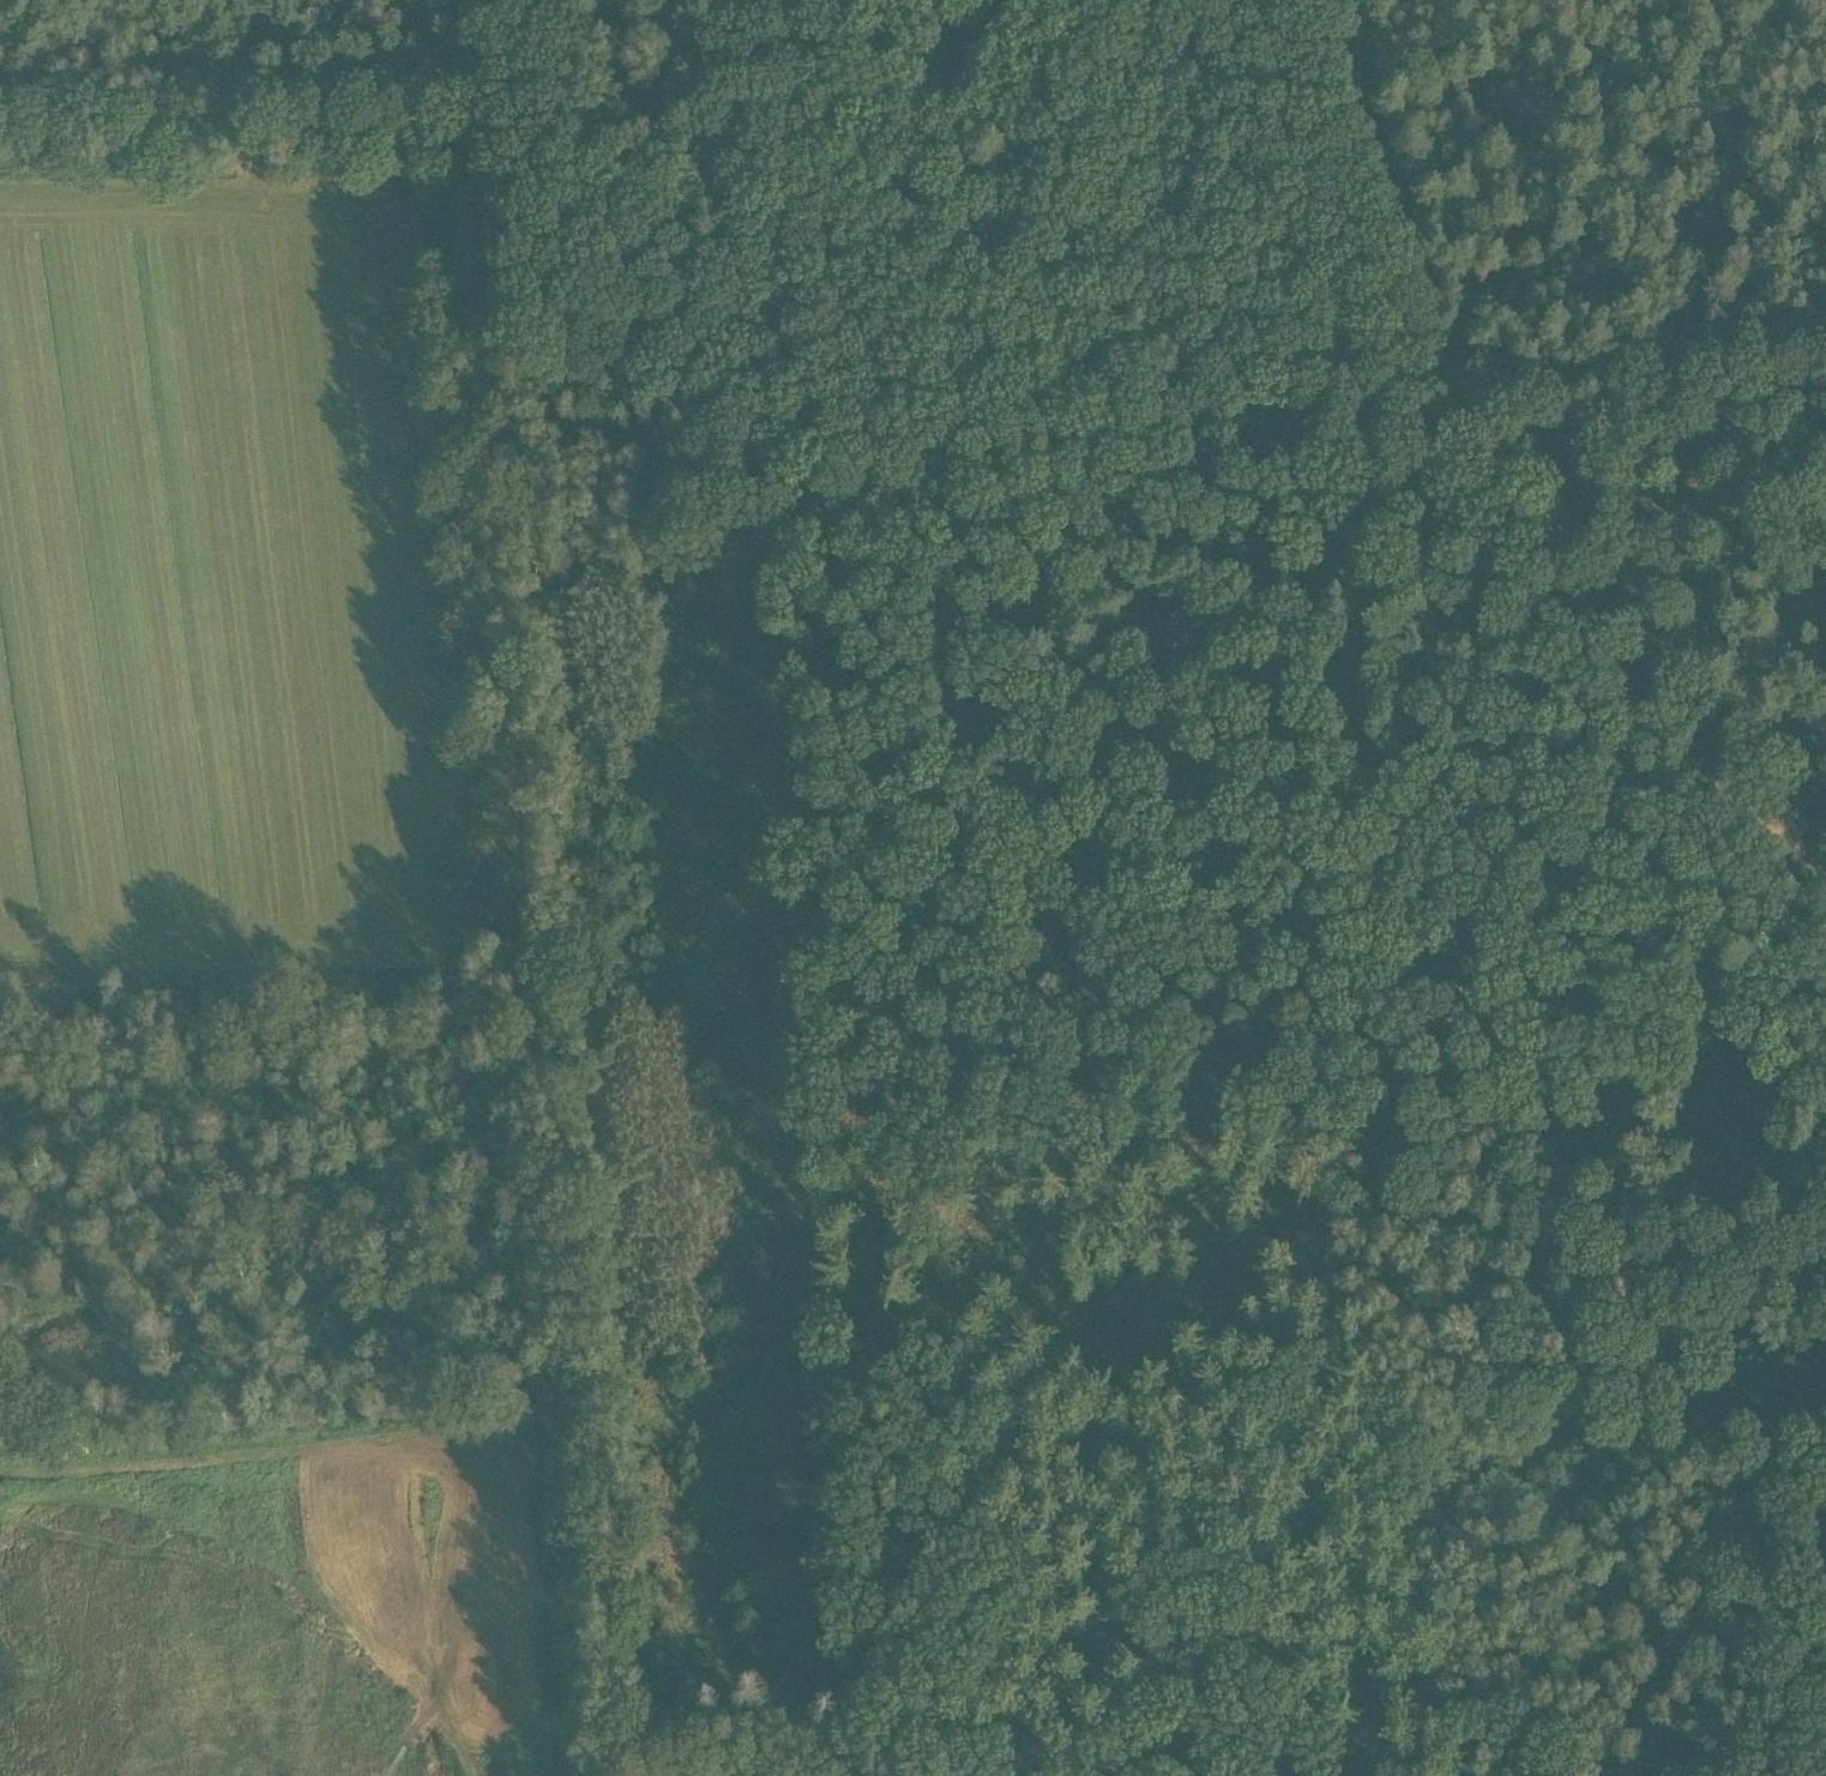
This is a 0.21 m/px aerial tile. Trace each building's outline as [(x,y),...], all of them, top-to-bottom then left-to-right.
[(1439,59),(1436,62),(1437,66),(1440,69),(1455,68),(1454,58),(1453,57),(1446,58),(1439,59)]
